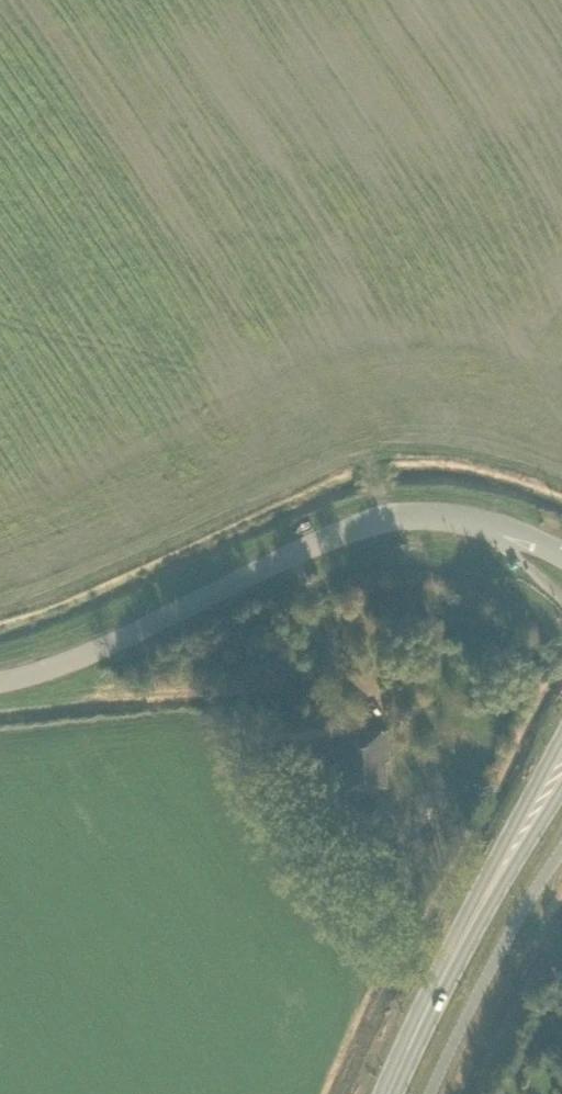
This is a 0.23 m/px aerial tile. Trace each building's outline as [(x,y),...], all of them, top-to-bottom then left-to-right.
[(388,760),(386,729),(337,733),(339,758),(340,758),(340,762),(334,763),(330,767),(331,784),(336,788),(346,788),(346,787),(386,784),(384,761),(388,760)]
